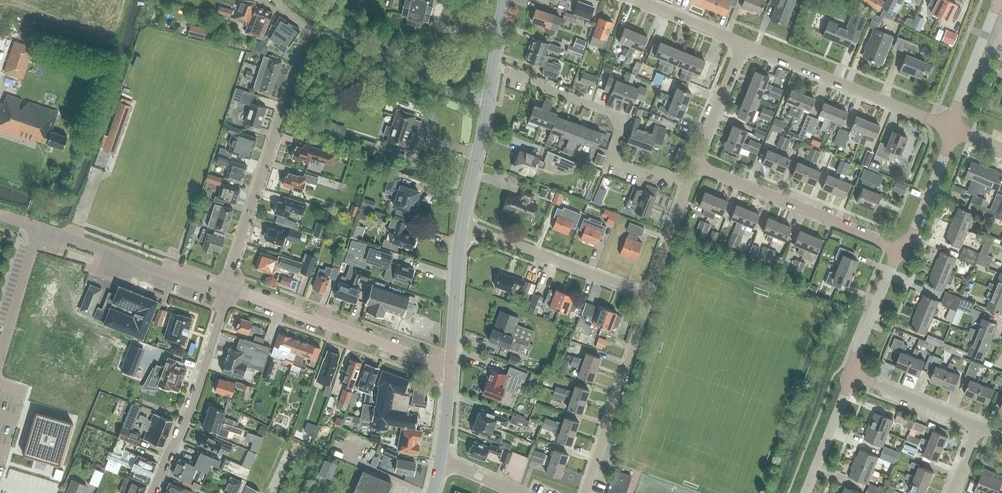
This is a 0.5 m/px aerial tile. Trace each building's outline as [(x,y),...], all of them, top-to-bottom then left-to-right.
[(249,22),(256,3),(242,0),(236,18),(249,22)] [(433,0),(405,0),(403,6),(404,6),(402,15),(408,16),(406,22),(408,23),(418,26),(420,25),(422,20),(428,21),(430,12),(431,13),(432,5),(433,0)] [(707,8),(710,0),(690,0),(690,1),(707,8)] [(737,0),(710,0),(707,8),(725,15),(729,4),(735,6),(737,0)] [(765,0),(744,0),(741,7),(752,11),(753,10),(760,13),(765,0)] [(770,20),(771,20),(771,19),(784,25),(785,25),(795,1),(793,0),(772,0),(771,1),(771,3),(776,5),(770,20)] [(884,1),(882,0),(860,0),(879,10),(884,1)] [(883,9),(891,13),(896,2),(901,4),(904,0),(887,0),(883,9)] [(948,0),(930,0),(928,5),(933,8),(931,12),(940,17),(948,0)] [(956,19),(961,9),(955,6),(956,4),(948,0),(940,17),(948,21),(950,16),(956,19)] [(594,7),(578,1),(574,13),(589,19),(594,7)] [(231,16),(233,10),(219,6),(217,12),(231,16)] [(272,13),(256,6),(245,32),(262,39),(272,13)] [(559,17),(536,9),(532,21),(547,26),(546,31),(553,34),(555,28),(557,29),(561,18),(559,17)] [(880,15),(888,18),(891,13),(883,9),(880,15)] [(576,16),(564,12),(562,19),(574,23),(576,16)] [(825,20),(821,29),(825,31),(823,36),(847,46),(850,41),(856,44),(862,31),(867,18),(852,12),(845,27),(829,21),(825,20)] [(881,64),(893,36),(877,30),(882,18),(874,14),(869,27),(874,29),(863,56),(881,64)] [(919,31),(925,19),(916,15),(910,27),(919,31)] [(294,40),(300,30),(280,16),(275,25),(294,40)] [(910,27),(913,19),(908,17),(907,19),(906,18),(904,24),(910,27)] [(590,43),(608,50),(613,37),(608,35),(612,22),(599,18),(590,43)] [(211,29),(190,24),(187,34),(208,40),(211,29)] [(294,40),(275,25),(274,26),(272,24),(261,43),(256,40),(252,49),(265,54),(268,46),(266,45),(270,38),(278,45),(276,48),(285,52),(287,45),(289,47),(294,40)] [(630,46),(636,32),(625,27),(619,41),(629,45),(630,46)] [(957,34),(945,29),(941,41),(952,45),(957,34)] [(641,50),(647,36),(636,32),(630,46),(629,45),(628,49),(629,50),(626,56),(630,58),(632,52),(633,52),(635,48),(641,50)] [(559,53),(561,47),(534,38),(530,49),(545,54),(547,48),(559,53)] [(573,46),(583,50),(586,42),(576,38),(573,46)] [(904,39),(900,49),(907,52),(899,71),(906,74),(907,71),(920,76),(923,71),(930,74),(933,66),(926,63),(926,62),(912,57),(917,45),(904,39)] [(4,72),(23,79),(34,47),(14,41),(4,72)] [(662,71),(672,47),(660,42),(659,46),(653,44),(648,55),(654,58),(655,56),(660,58),(658,62),(659,63),(657,69),(662,71)] [(583,50),(568,44),(565,52),(580,58),(583,50)] [(677,65),(683,51),(672,47),(662,71),(666,72),(668,66),(669,67),(670,62),(677,65)] [(949,53),(948,48),(943,47),(939,50),(940,56),(946,57),(949,53)] [(543,60),(545,54),(530,49),(526,61),(544,67),(542,74),(557,79),(561,66),(549,62),(543,60)] [(688,69),(694,55),(683,51),(677,65),(682,67),(678,78),(684,80),(688,69)] [(705,60),(694,55),(688,69),(684,80),(688,82),(692,71),(699,74),(697,79),(704,81),(709,67),(707,66),(708,62),(704,61),(705,60)] [(278,73),(282,61),(265,56),(261,67),(278,73)] [(641,63),(636,61),(631,72),(637,74),(641,63)] [(606,64),(603,70),(611,73),(613,67),(606,64)] [(274,83),(278,73),(261,67),(257,78),(274,83)] [(782,71),(776,68),(773,76),(779,78),(782,71)] [(597,76),(583,71),(579,81),(593,86),(597,76)] [(621,99),(631,73),(626,71),(624,76),(625,77),(623,82),(616,80),(616,79),(609,76),(604,90),(611,92),(606,105),(611,106),(615,97),(621,99)] [(766,83),(769,77),(755,71),(750,82),(764,88),(766,83)] [(642,100),(647,89),(639,86),(638,88),(631,85),(635,75),(631,73),(621,99),(628,102),(625,111),(629,113),(635,97),(642,100)] [(704,81),(697,79),(692,77),(690,82),(701,87),(704,81)] [(271,95),(274,83),(257,78),(254,89),(271,95)] [(764,88),(750,82),(746,93),(760,99),(764,88)] [(770,90),(781,95),(783,90),(766,83),(764,88),(770,90)] [(258,95),(242,90),(235,88),(231,100),(250,105),(244,123),(260,127),(266,107),(255,104),(258,95)] [(687,105),(691,93),(677,88),(673,97),(665,94),(663,98),(671,101),(672,100),(687,105)] [(798,106),(803,94),(791,89),(786,101),(785,103),(791,105),(788,114),(794,116),(798,106)] [(779,100),(781,95),(770,90),(768,95),(779,100)] [(755,110),(760,99),(746,93),(742,104),(755,110)] [(810,110),(814,99),(803,94),(798,106),(794,116),(799,118),(802,111),(808,113),(809,110),(810,110)] [(31,103),(7,95),(4,104),(2,103),(0,109),(0,131),(34,142),(35,139),(63,149),(67,137),(51,131),(58,112),(31,103)] [(540,125),(549,100),(545,99),(542,107),(534,105),(528,120),(540,125)] [(556,116),(557,113),(550,110),(553,102),(549,100),(540,125),(551,129),(556,116)] [(682,117),(687,105),(672,100),(671,101),(668,109),(660,105),(658,110),(667,113),(668,112),(682,117)] [(827,128),(835,107),(824,102),(819,114),(824,116),(819,129),(825,131),(826,128),(827,128)] [(115,154),(132,107),(120,103),(104,150),(115,154)] [(751,121),(755,110),(742,104),(737,116),(751,121)] [(641,109),(635,107),(633,114),(639,116),(641,109)] [(774,112),(763,107),(762,107),(761,112),(772,117),(774,112)] [(842,124),(847,112),(835,107),(827,128),(832,130),(834,124),(840,127),(841,123),(842,124)] [(412,131),(417,133),(421,121),(415,119),(417,115),(397,109),(391,127),(386,125),(384,134),(388,135),(386,143),(405,149),(412,131)] [(770,122),(772,117),(761,112),(759,117),(770,122)] [(660,124),(662,118),(651,114),(649,120),(660,124)] [(806,131),(812,117),(806,114),(796,138),(802,141),(806,131)] [(567,120),(556,116),(551,129),(545,145),(550,146),(552,141),(555,133),(562,136),(567,120)] [(859,143),(868,120),(856,116),(850,130),(856,133),(853,140),(859,143)] [(785,122),(774,117),(769,128),(780,133),(785,122)] [(812,117),(806,131),(811,133),(817,119),(812,117)] [(639,146),(644,130),(637,128),(641,119),(636,118),(627,142),(639,146)] [(346,127),(328,120),(322,138),(340,145),(346,127)] [(569,149),(579,124),(567,120),(562,136),(569,138),(565,148),(569,149)] [(874,137),(879,125),(868,120),(859,143),(864,145),(866,139),(872,142),(874,137)] [(584,144),(590,128),(579,124),(569,149),(574,151),(577,141),(584,144)] [(650,150),(652,145),(660,148),(667,129),(655,124),(652,133),(644,130),(639,146),(650,150)] [(250,158),(257,137),(241,132),(242,130),(228,125),(226,131),(232,133),(228,144),(231,145),(229,152),(226,151),(226,150),(220,148),(219,154),(230,158),(232,153),(250,158)] [(742,142),(747,131),(733,125),(728,136),(742,142)] [(592,158),(601,132),(590,128),(584,144),(591,146),(588,156),(592,158)] [(765,132),(755,128),(753,135),(762,139),(765,132)] [(839,145),(845,130),(839,128),(833,142),(839,145)] [(845,130),(839,145),(843,147),(849,132),(845,130)] [(899,154),(907,136),(893,131),(887,145),(880,142),(875,154),(884,158),(887,149),(899,154)] [(780,149),(785,137),(780,135),(775,147),(780,149)] [(748,144),(742,142),(728,136),(724,148),(738,153),(740,147),(746,150),(748,144)] [(785,137),(780,149),(785,150),(790,139),(785,137)] [(375,143),(364,139),(362,145),(373,149),(375,143)] [(748,144),(759,149),(761,144),(750,139),(748,144)] [(332,165),(335,154),(304,144),(303,148),(297,146),(296,150),(295,149),(292,158),(308,163),(310,158),(332,165)] [(746,150),(757,154),(759,149),(748,144),(746,150)] [(811,161),(816,149),(810,147),(805,159),(810,161),(811,161)] [(773,168),(779,154),(768,149),(762,163),(773,168)] [(816,149),(811,161),(815,163),(820,151),(816,149)] [(873,152),(867,150),(861,164),(867,167),(873,152)] [(574,168),(576,163),(577,164),(577,163),(547,151),(543,161),(538,159),(532,157),(533,156),(526,153),(526,154),(520,152),(515,167),(521,169),(519,172),(525,175),(527,171),(533,173),(536,166),(543,168),(545,165),(562,171),(566,171),(571,170),(574,168)] [(830,153),(826,151),(822,161),(827,163),(830,153)] [(605,155),(597,152),(593,163),(601,166),(605,155)] [(784,172),(790,159),(779,154),(773,168),(784,172)] [(226,165),(228,158),(219,155),(216,162),(226,165)] [(840,173),(845,162),(840,159),(835,171),(840,173)] [(242,183),(247,166),(231,161),(225,178),(242,183)] [(880,165),(871,161),(868,168),(877,172),(880,165)] [(809,166),(808,166),(797,162),(792,175),(803,180),(809,166)] [(850,183),(842,180),(844,175),(845,175),(850,164),(845,162),(840,173),(838,178),(838,179),(833,192),(844,197),(850,183)] [(982,183),(989,167),(984,165),(983,166),(972,162),(966,176),(973,179),(968,192),(974,195),(977,196),(982,183)] [(809,166),(803,180),(814,185),(820,171),(809,166)] [(1001,181),(1001,174),(993,170),(993,169),(989,167),(982,183),(983,183),(980,188),(989,192),(991,187),(999,190),(1001,181)] [(874,209),(880,194),(872,191),(875,184),(879,186),(883,176),(864,168),(860,178),(863,179),(860,187),(862,188),(856,202),(874,209)] [(220,185),(222,178),(208,173),(206,180),(220,185)] [(316,185),(318,178),(305,173),(304,177),(298,175),(298,176),(289,173),(287,176),(286,176),(283,185),(292,188),(292,189),(301,192),(305,181),(316,185)] [(838,179),(838,178),(827,174),(821,188),(833,192),(838,179)] [(412,211),(419,191),(400,185),(400,186),(398,185),(400,178),(390,175),(384,192),(392,195),(392,193),(397,195),(394,205),(398,207),(396,212),(406,215),(407,210),(412,211)] [(905,191),(908,183),(897,179),(894,187),(905,191)] [(52,183),(51,186),(52,190),(56,191),(59,190),(61,186),(60,183),(56,181),(52,183)] [(235,204),(240,189),(223,183),(218,197),(215,196),(214,201),(223,204),(224,200),(235,204)] [(599,187),(593,202),(600,205),(606,191),(599,187)] [(647,216),(655,196),(643,191),(643,192),(640,190),(634,187),(630,198),(639,202),(635,212),(647,216)] [(547,190),(541,188),(538,196),(544,198),(547,190)] [(534,215),(537,205),(530,203),(533,194),(522,190),(519,199),(508,195),(503,209),(511,212),(512,211),(526,216),(527,212),(534,215)] [(563,194),(556,191),(552,202),(558,204),(563,194)] [(707,217),(716,196),(704,191),(699,205),(704,207),(701,214),(707,217)] [(997,193),(990,209),(987,207),(985,211),(995,215),(996,212),(1001,198),(1001,195),(997,193)] [(984,199),(977,196),(974,195),(971,202),(981,206),(981,205),(984,199)] [(721,215),(727,201),(716,196),(707,217),(712,219),(715,212),(721,215)] [(212,201),(202,197),(199,204),(209,207),(212,201)] [(288,217),(290,210),(302,214),(305,204),(287,198),(286,203),(278,201),(274,213),(278,214),(284,216),(288,217)] [(987,207),(981,205),(981,206),(971,202),(968,207),(970,208),(969,211),(959,207),(955,219),(954,219),(952,224),(967,230),(974,213),(983,217),(985,211),(987,207)] [(230,221),(233,209),(215,203),(211,215),(213,216),(213,215),(230,221)] [(358,206),(351,204),(348,214),(355,216),(358,206)] [(736,204),(731,218),(736,220),(734,227),(739,229),(742,223),(748,209),(736,204)] [(369,210),(361,207),(357,218),(366,221),(369,210)] [(557,218),(553,228),(568,234),(570,227),(575,228),(581,213),(564,207),(563,210),(558,208),(554,216),(557,218)] [(742,223),(739,229),(744,231),(746,225),(753,227),(759,214),(748,209),(742,223)] [(616,214),(610,212),(605,224),(612,226),(616,214)] [(1001,214),(996,212),(995,215),(994,217),(1001,221),(1001,215),(1001,214)] [(278,214),(275,222),(281,224),(283,218),(284,216),(278,214)] [(213,215),(213,216),(211,215),(208,226),(210,226),(210,227),(226,232),(230,221),(213,215)] [(579,229),(584,231),(581,239),(596,245),(600,234),(602,235),(606,226),(601,225),(602,222),(589,217),(588,219),(583,218),(579,229)] [(774,236),(779,222),(768,217),(762,231),(769,234),(774,236)] [(412,249),(416,237),(402,233),(405,222),(398,220),(391,218),(387,230),(394,232),(391,241),(384,239),(382,245),(397,251),(399,245),(412,249)] [(701,233),(705,222),(700,220),(695,231),(701,233)] [(327,225),(316,221),(312,234),(323,238),(327,225)] [(641,236),(644,228),(630,222),(627,230),(629,231),(627,237),(620,254),(635,260),(642,243),(636,240),(638,235),(641,236)] [(705,222),(701,233),(705,235),(710,224),(705,222)] [(785,240),(790,227),(779,222),(774,236),(779,238),(785,240)] [(199,226),(192,224),(189,231),(197,234),(199,226)] [(365,227),(356,224),(352,238),(359,240),(359,237),(361,238),(365,227)] [(961,247),(967,230),(952,224),(949,229),(951,229),(946,241),(961,247)] [(288,232),(282,230),(281,231),(274,229),(269,227),(265,240),(282,245),(284,239),(298,243),(302,232),(290,228),(288,232)] [(718,232),(712,230),(708,240),(715,242),(718,232)] [(805,249),(811,235),(800,230),(794,244),(800,247),(797,253),(802,255),(803,253),(805,249)] [(223,238),(225,234),(214,231),(213,234),(202,231),(199,240),(204,242),(202,248),(212,251),(212,249),(219,252),(224,238),(223,238)] [(731,233),(727,244),(728,244),(732,246),(737,235),(731,233)] [(737,235),(732,246),(737,248),(741,237),(737,235)] [(816,253),(822,240),(811,235),(805,249),(803,253),(807,255),(809,250),(816,253)] [(986,237),(984,243),(991,246),(994,239),(987,236),(986,237)] [(389,262),(390,262),(392,255),(370,248),(371,246),(352,239),(345,261),(365,267),(368,260),(387,267),(388,267),(389,262)] [(747,257),(755,260),(760,247),(752,244),(747,257)] [(763,246),(758,257),(764,259),(769,248),(763,246)] [(853,273),(858,261),(853,259),(855,253),(839,247),(834,258),(840,260),(838,267),(853,273)] [(980,253),(979,253),(964,247),(961,253),(977,260),(978,258),(980,253)] [(769,248),(763,263),(778,269),(782,257),(775,254),(774,255),(771,254),(773,250),(769,248)] [(277,258),(261,252),(256,268),(273,273),(275,266),(298,273),(301,263),(278,255),(277,258)] [(952,269),(956,258),(942,252),(937,263),(936,263),(934,268),(950,274),(954,276),(956,271),(952,269)] [(978,258),(990,263),(993,257),(980,252),(979,253),(980,253),(978,258)] [(976,263),(977,260),(961,253),(959,259),(975,265),(976,263)] [(304,261),(300,273),(310,276),(317,257),(311,255),(308,263),(304,261)] [(340,260),(334,258),(332,265),(338,267),(340,260)] [(988,268),(990,263),(978,258),(977,260),(976,263),(988,268)] [(795,272),(800,261),(795,259),(790,270),(795,272)] [(800,261),(795,272),(800,274),(805,263),(800,261)] [(397,264),(390,262),(389,262),(388,267),(387,267),(384,278),(392,281),(393,277),(410,283),(412,278),(412,276),(414,270),(397,264)] [(357,267),(357,266),(350,263),(345,277),(342,276),(335,297),(345,300),(357,267)] [(335,280),(339,269),(333,266),(332,268),(326,266),(325,270),(319,268),(318,273),(318,274),(313,288),(324,292),(329,278),(335,280)] [(368,280),(371,271),(357,266),(357,267),(345,300),(355,304),(360,289),(355,287),(359,277),(368,280)] [(814,269),(807,267),(803,278),(809,281),(814,269)] [(848,285),(853,273),(838,267),(835,273),(829,271),(825,282),(840,289),(843,283),(848,285)] [(954,276),(950,274),(934,268),(932,272),(933,273),(928,284),(943,290),(946,283),(950,284),(954,276)] [(521,285),(523,280),(513,276),(512,277),(500,272),(494,286),(509,291),(513,282),(521,285)] [(1000,273),(996,285),(989,282),(987,287),(993,290),(1001,294),(1001,274),(1000,273)] [(283,276),(280,283),(289,286),(292,279),(283,276)] [(532,295),(536,285),(525,280),(521,290),(532,295)] [(817,287),(809,283),(807,289),(815,292),(817,287)] [(103,323),(143,338),(158,301),(119,285),(115,295),(109,292),(102,309),(98,307),(94,318),(104,322),(103,323)] [(409,297),(372,285),(370,292),(369,292),(368,295),(368,296),(363,310),(383,317),(385,309),(403,315),(403,314),(407,316),(410,314),(410,312),(412,313),(415,305),(413,304),(415,298),(409,296),(409,297)] [(91,314),(100,290),(91,286),(81,310),(91,314)] [(558,310),(565,292),(556,289),(555,291),(549,289),(545,300),(551,302),(549,306),(558,310)] [(993,290),(992,295),(987,293),(985,298),(989,300),(986,307),(997,311),(996,312),(1001,314),(1001,311),(1001,294),(993,290)] [(960,303),(962,298),(946,291),(944,297),(960,303)] [(575,311),(579,300),(573,298),(574,296),(565,292),(558,310),(567,313),(569,309),(575,311)] [(528,311),(536,315),(543,297),(535,294),(528,311)] [(935,309),(939,301),(924,295),(919,306),(918,306),(916,311),(932,317),(934,314),(937,315),(938,310),(935,309)] [(957,308),(960,303),(948,299),(944,297),(942,302),(943,302),(942,305),(950,308),(956,311),(957,308)] [(960,303),(972,308),(974,303),(962,298),(960,303)] [(599,306),(598,308),(585,303),(581,314),(584,320),(584,323),(589,325),(592,324),(593,323),(601,326),(608,309),(599,306)] [(970,313),(972,308),(960,303),(957,308),(970,313)] [(165,310),(158,308),(153,324),(160,326),(165,310)] [(952,322),(956,311),(950,308),(945,319),(952,322)] [(608,309),(601,326),(610,330),(612,325),(617,327),(621,317),(616,315),(617,312),(608,309)] [(529,343),(534,331),(516,324),(519,318),(500,311),(493,329),(493,328),(488,340),(502,345),(501,349),(506,351),(508,347),(518,351),(520,343),(517,342),(518,339),(529,343)] [(926,334),(932,317),(916,311),(915,315),(916,316),(911,328),(926,334)] [(189,328),(192,318),(178,314),(172,312),(164,337),(170,339),(170,340),(184,344),(187,334),(188,334),(190,328),(189,328)] [(955,316),(952,322),(958,325),(961,318),(955,316)] [(260,333),(261,328),(251,325),(252,322),(241,318),(239,319),(236,330),(248,334),(249,331),(251,332),(252,330),(260,333)] [(992,336),(997,324),(992,322),(992,323),(982,319),(977,330),(970,327),(968,333),(975,336),(991,342),(993,336),(992,336)] [(289,351),(287,357),(286,356),(284,361),(291,364),(293,359),(295,353),(300,340),(279,333),(272,352),(277,354),(280,347),(289,351)] [(991,342),(975,336),(968,333),(966,338),(973,341),(968,352),(978,356),(978,357),(983,359),(987,347),(988,347),(991,342)] [(944,342),(944,341),(929,334),(926,341),(941,347),(942,347),(944,342)] [(253,341),(263,345),(265,339),(255,336),(253,341)] [(263,371),(265,365),(270,347),(263,345),(253,341),(244,338),(244,339),(239,337),(235,350),(230,348),(228,353),(222,371),(242,378),(245,369),(254,372),(256,369),(263,371)] [(607,340),(598,337),(594,347),(603,350),(607,340)] [(902,347),(903,343),(904,341),(895,338),(892,343),(902,347)] [(596,341),(590,339),(587,346),(593,348),(596,341)] [(916,357),(919,350),(921,351),(925,341),(919,339),(912,356),(913,356),(907,370),(919,375),(925,361),(916,357)] [(300,340),(295,353),(293,359),(302,362),(304,356),(311,359),(309,365),(314,366),(321,348),(310,344),(300,340)] [(163,355),(164,351),(155,348),(155,345),(146,342),(142,355),(151,358),(153,352),(163,355)] [(942,347),(941,347),(941,348),(962,357),(964,351),(944,342),(942,347)] [(913,356),(912,356),(905,353),(908,345),(903,343),(902,347),(900,351),(901,352),(895,366),(907,370),(913,356)] [(325,358),(324,358),(316,380),(330,385),(338,363),(337,362),(340,355),(328,350),(325,358)] [(596,369),(600,358),(586,353),(584,359),(579,357),(579,358),(573,356),(571,360),(582,364),(596,369)] [(520,358),(510,354),(507,362),(517,366),(520,358)] [(929,354),(924,367),(927,369),(929,364),(933,355),(929,354)] [(942,359),(938,357),(933,355),(929,364),(927,369),(926,371),(932,374),(930,380),(942,385),(948,370),(947,370),(939,367),(942,359)] [(124,360),(124,361),(133,365),(135,360),(125,357),(124,360)] [(181,382),(186,369),(182,367),(183,363),(168,357),(164,367),(158,365),(159,362),(155,361),(153,366),(155,367),(151,377),(149,381),(158,384),(158,385),(169,389),(170,387),(178,390),(182,382),(181,382)] [(355,379),(361,362),(350,358),(341,383),(345,385),(344,389),(343,389),(338,402),(347,405),(352,392),(351,392),(355,378),(355,379)] [(275,362),(267,359),(264,368),(272,371),(275,362)] [(302,362),(293,359),(291,364),(305,369),(307,364),(302,362)] [(596,369),(582,364),(571,360),(569,365),(576,367),(575,368),(580,370),(578,376),(592,381),(596,369)] [(973,381),(976,373),(980,364),(971,360),(965,375),(970,377),(969,379),(970,380),(964,394),(976,398),(982,384),(981,384),(973,381)] [(954,389),(960,375),(951,371),(954,364),(950,362),(947,370),(948,370),(942,385),(954,389)] [(366,364),(359,385),(369,388),(367,392),(366,392),(364,403),(372,405),(372,401),(372,389),(379,369),(366,364)] [(517,385),(522,387),(527,373),(509,366),(506,375),(490,369),(486,381),(487,382),(483,393),(502,400),(501,402),(511,406),(514,397),(513,396),(517,385)] [(364,403),(361,418),(373,420),(372,427),(387,429),(388,423),(416,428),(418,413),(417,413),(418,405),(425,407),(427,397),(426,396),(428,386),(420,385),(420,383),(412,382),(408,381),(409,379),(382,370),(377,385),(378,385),(376,402),(372,401),(372,405),(364,403)] [(538,384),(541,376),(531,372),(529,380),(538,384)] [(997,374),(994,382),(1000,385),(1001,381),(1001,377),(997,374)] [(976,398),(988,403),(994,389),(985,385),(988,378),(984,376),(981,384),(982,384),(976,398)] [(247,392),(249,386),(245,384),(235,381),(235,382),(228,380),(227,381),(219,378),(215,391),(231,396),(234,386),(243,389),(242,391),(247,392)] [(555,386),(553,391),(565,395),(571,397),(585,401),(585,402),(589,390),(575,385),(573,392),(567,390),(555,386)] [(553,391),(552,396),(564,400),(565,395),(553,391)] [(334,397),(329,395),(326,405),(331,407),(334,397)] [(571,397),(567,408),(581,413),(585,402),(585,401),(571,397)] [(228,398),(226,406),(232,408),(234,400),(228,398)] [(118,437),(128,441),(137,444),(141,434),(132,431),(141,407),(132,403),(122,427),(118,437)] [(233,425),(234,420),(222,416),(224,411),(210,406),(207,417),(233,425)] [(505,425),(508,420),(481,409),(480,412),(479,412),(477,416),(478,417),(476,420),(493,427),(497,428),(499,422),(505,425)] [(36,412),(24,454),(59,464),(72,422),(36,412)] [(888,433),(893,420),(875,412),(873,419),(871,418),(869,425),(888,433)] [(163,447),(173,420),(154,413),(151,421),(147,419),(148,418),(140,415),(138,420),(142,422),(139,427),(147,431),(143,439),(163,447)] [(514,416),(515,415),(512,414),(509,422),(522,427),(523,425),(527,426),(529,421),(525,419),(525,420),(514,416)] [(914,421),(910,420),(897,415),(895,421),(904,424),(903,426),(910,430),(914,421)] [(233,426),(233,425),(207,417),(203,428),(217,432),(216,434),(227,437),(229,430),(241,434),(243,429),(233,426)] [(555,426),(561,428),(575,433),(579,422),(564,417),(562,423),(544,417),(543,422),(555,426)] [(491,433),(493,427),(476,420),(475,424),(474,424),(472,428),(473,429),(472,432),(499,442),(501,437),(491,433)] [(934,429),(926,426),(914,421),(912,428),(917,430),(923,432),(924,430),(932,433),(929,440),(928,442),(942,448),(947,436),(933,430),(934,429)] [(318,425),(307,422),(304,431),(314,434),(318,425)] [(561,428),(555,426),(543,422),(541,428),(559,434),(561,428)] [(267,428),(260,425),(256,433),(264,436),(267,428)] [(883,446),(888,433),(869,425),(866,431),(867,432),(865,438),(883,446)] [(419,440),(421,431),(402,427),(398,449),(403,450),(403,451),(413,453),(417,453),(419,444),(417,444),(417,439),(419,440)] [(571,445),(575,433),(561,428),(559,434),(557,440),(571,445)] [(909,434),(915,437),(917,430),(912,428),(909,434)] [(217,453),(219,447),(230,452),(232,447),(202,434),(198,443),(206,447),(206,448),(217,453)] [(253,442),(250,450),(257,452),(263,437),(255,434),(253,442)] [(122,456),(128,441),(118,437),(112,452),(122,456)] [(928,442),(929,440),(921,437),(919,442),(927,445),(923,454),(938,460),(942,448),(928,442)] [(500,447),(510,450),(512,445),(502,441),(500,447)] [(500,455),(502,449),(490,444),(489,447),(483,444),(482,445),(473,442),(471,447),(470,447),(468,452),(469,452),(469,454),(484,460),(488,451),(500,455)] [(918,449),(904,443),(901,451),(915,457),(918,449)] [(900,452),(898,451),(885,446),(882,452),(895,457),(898,458),(900,452)] [(387,447),(384,455),(395,460),(399,452),(387,447)] [(282,449),(269,478),(280,484),(294,455),(282,449)] [(508,463),(512,452),(504,449),(500,460),(508,463)] [(554,449),(550,461),(564,466),(568,454),(554,449)] [(873,470),(878,457),(860,449),(858,456),(856,455),(854,462),(873,470)] [(246,458),(253,461),(256,453),(249,450),(246,458)] [(533,450),(532,455),(544,459),(545,454),(533,450)] [(109,451),(106,458),(109,459),(118,463),(122,464),(131,468),(134,461),(127,458),(122,456),(112,452),(109,451)] [(138,455),(129,452),(127,458),(134,461),(131,468),(132,469),(129,475),(136,478),(148,483),(156,462),(138,455)] [(218,466),(220,460),(201,452),(195,466),(191,464),(179,459),(173,474),(184,479),(190,481),(192,477),(201,481),(205,470),(207,471),(211,463),(218,466)] [(898,458),(895,457),(882,452),(880,458),(896,464),(898,458)] [(560,477),(564,466),(550,461),(544,459),(532,455),(530,460),(548,466),(546,472),(560,477)] [(248,475),(251,465),(227,456),(223,466),(248,475)] [(397,458),(395,472),(413,475),(416,462),(397,458)] [(118,463),(109,459),(105,469),(114,472),(118,463)] [(331,479),(337,464),(324,459),(318,474),(331,479)] [(868,483),(873,470),(854,462),(851,468),(853,469),(850,475),(868,483)] [(928,484),(933,472),(919,466),(920,465),(912,462),(910,466),(917,469),(914,476),(914,478),(928,484)] [(56,468),(53,478),(61,480),(64,471),(56,468)] [(103,472),(94,468),(88,483),(97,486),(103,472)] [(994,472),(983,468),(973,492),(978,492),(981,488),(986,490),(994,472)] [(391,482),(363,470),(353,492),(387,492),(391,482)] [(632,476),(615,470),(607,492),(626,492),(632,476)] [(1001,481),(1001,475),(994,472),(986,490),(985,492),(990,492),(991,492),(993,492),(997,492),(1001,481)] [(914,476),(907,473),(905,477),(913,480),(909,490),(917,492),(924,492),(928,484),(914,478),(914,476)] [(129,478),(125,476),(119,491),(123,492),(143,492),(147,485),(136,481),(129,478)] [(246,480),(242,478),(241,481),(231,477),(223,492),(225,492),(241,492),(246,480)] [(87,485),(72,480),(67,492),(84,492),(87,485)] [(261,486),(247,480),(241,492),(258,492),(261,486)] [(193,492),(170,482),(167,489),(168,489),(166,492),(193,492)] [(878,487),(870,483),(867,489),(878,492),(885,492),(887,488),(879,484),(878,487)]
